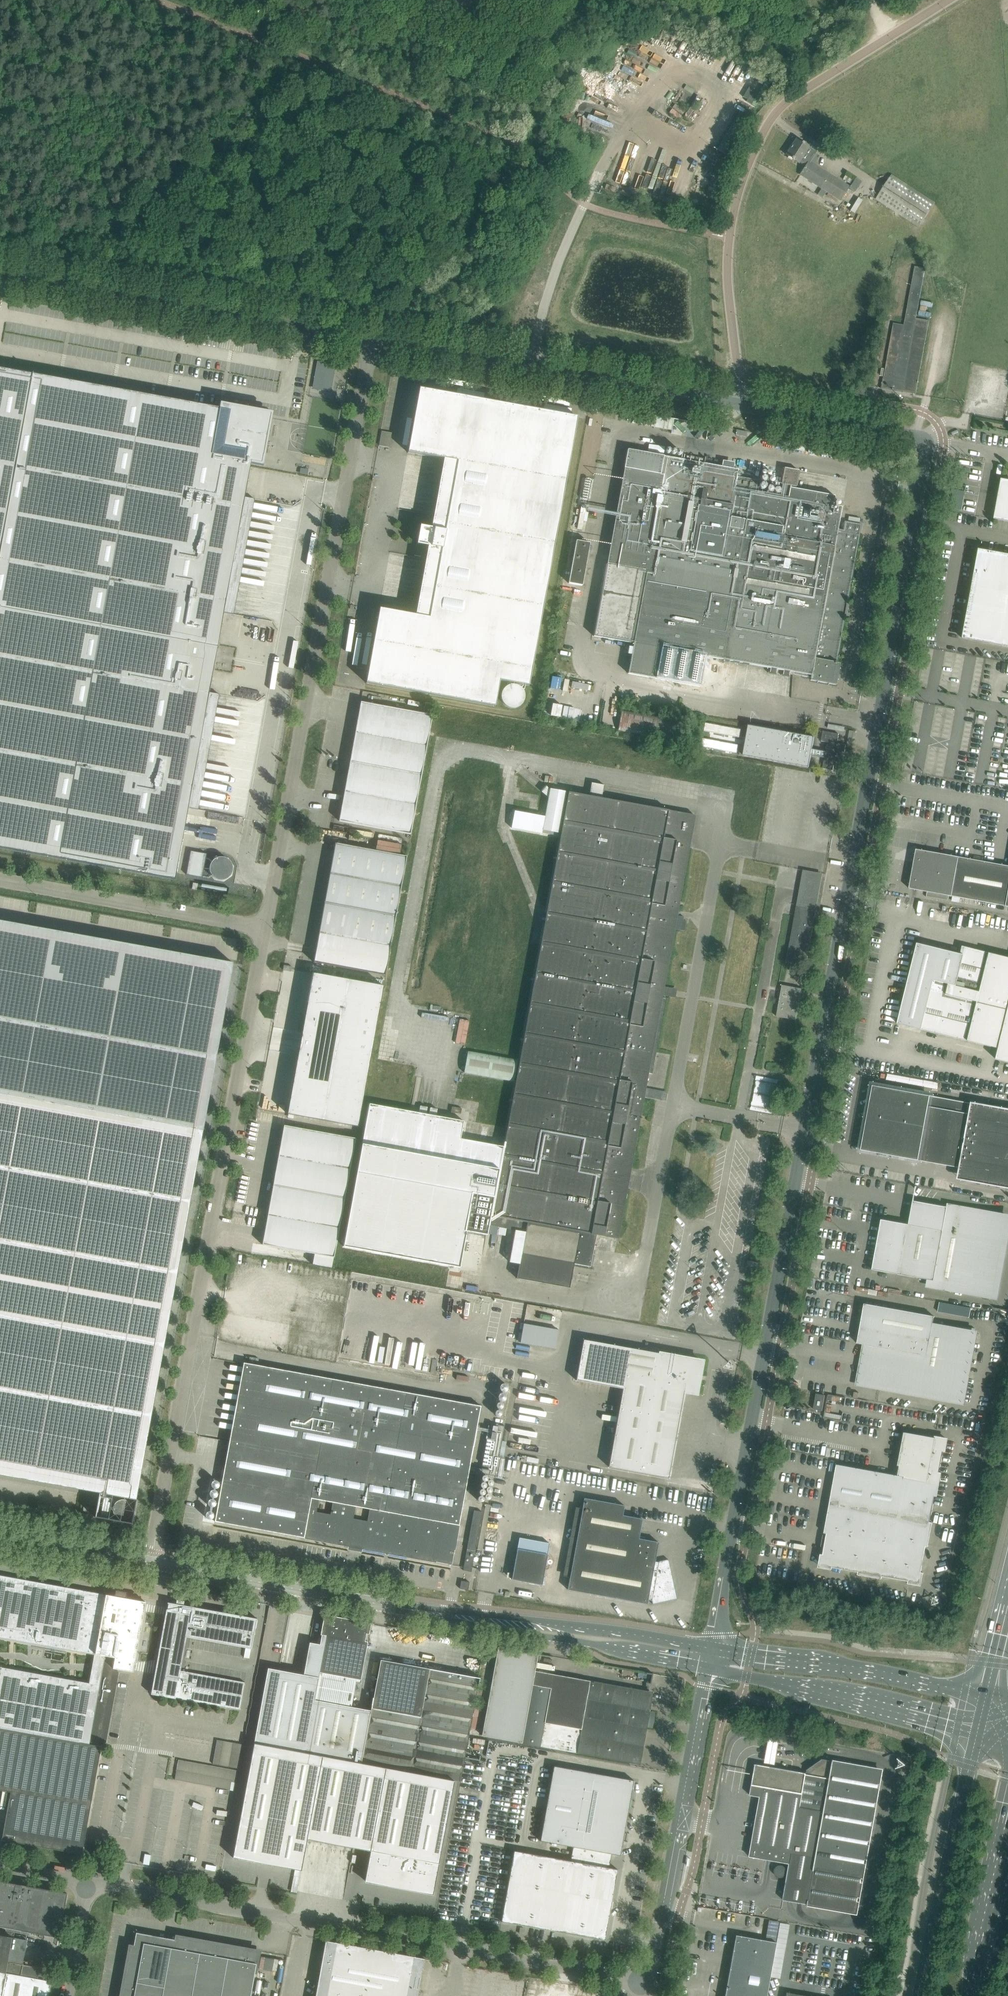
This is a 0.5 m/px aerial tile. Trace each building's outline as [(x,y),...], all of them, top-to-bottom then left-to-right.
[(692,56),(686,66),(698,72),(703,62),(692,56)] [(598,86),(597,94),(614,98),(615,90),(598,86)] [(679,119),(686,112),(677,104),(671,112),(679,119)] [(809,146),(797,138),(786,155),(798,163),(798,162),(805,166),(800,174),(822,188),(818,194),(822,197),(826,191),(840,200),(849,187),(809,161),(808,161),(802,157),(809,146)] [(885,186),(876,199),(919,227),(935,203),(892,175),(885,186)] [(881,387),(881,389),(903,393),(903,392),(916,394),(929,321),(916,318),(925,268),(915,266),(904,325),(893,323),(884,378),(883,378),(881,387)] [(332,391),(337,361),(319,358),(313,388),(332,391)] [(175,880),(188,808),(195,809),(216,694),(209,693),(224,612),(230,614),(251,498),(244,497),(252,454),(259,455),(263,456),(270,414),(230,407),(229,410),(0,369),(0,848),(175,880)] [(444,459),(431,528),(420,526),(420,527),(421,527),(420,532),(417,532),(416,537),(419,538),(418,544),(417,543),(417,544),(428,546),(415,615),(379,609),(366,683),(495,707),(500,681),(527,686),(577,417),(419,389),(408,453),(444,459)] [(643,413),(641,424),(672,430),(674,418),(643,413)] [(391,446),(392,432),(382,431),(381,445),(391,446)] [(775,438),(774,445),(803,451),(805,443),(775,438)] [(650,452),(665,453),(665,445),(651,444),(650,452)] [(848,459),(849,450),(837,448),(835,457),(848,459)] [(607,564),(594,636),(631,643),(631,642),(634,643),(633,647),(631,655),(628,673),(655,678),(661,648),(771,668),(776,669),(784,670),(790,672),(802,674),(802,676),(810,678),(811,678),(810,680),(836,685),(840,664),(836,663),(837,662),(835,661),(843,617),(846,617),(846,616),(845,615),(847,606),(848,606),(848,604),(846,604),(854,559),(855,559),(862,524),(845,521),(843,530),(841,534),(837,533),(838,529),(842,507),(833,505),(835,496),(790,488),(790,486),(796,487),(799,470),(784,468),(781,484),(782,484),(780,495),(756,491),(758,480),(737,476),(738,469),(733,468),(722,466),(674,458),(628,449),(624,468),(625,468),(608,564),(607,564)] [(1001,479),(994,519),(1007,522),(1007,480),(1001,479)] [(576,541),(569,583),(582,586),(590,543),(576,541)] [(979,549),(973,580),(983,582),(979,601),(975,600),(973,610),(978,610),(973,635),(964,633),(963,639),(1007,647),(1007,554),(979,549)] [(518,694),(512,696),(513,700),(509,701),(511,707),(520,705),(518,694)] [(361,702),(350,761),(422,775),(433,715),(361,702)] [(622,709),(618,730),(677,741),(681,719),(622,709)] [(705,723),(704,731),(739,737),(741,729),(705,723)] [(749,725),(743,755),(809,767),(811,755),(824,758),(826,751),(812,749),(814,737),(749,725)] [(842,767),(846,745),(837,743),(837,740),(834,740),(835,734),(839,735),(839,734),(823,731),(821,741),(827,742),(826,751),(824,758),(823,769),(833,770),(834,765),(842,767)] [(702,739),(701,747),(737,753),(738,745),(702,739)] [(411,834),(422,775),(350,761),(339,821),(411,834)] [(353,1192),(343,1246),(460,1267),(466,1231),(487,1235),(489,1226),(515,1230),(509,1262),(519,1264),(517,1278),(569,1288),(570,1285),(574,1264),(590,1267),(596,1235),(617,1239),(626,1189),(630,1167),(643,1097),(644,1095),(648,1095),(649,1091),(644,1090),(647,1073),(652,1074),(656,1052),(666,998),(661,997),(674,929),(685,931),(686,921),(683,920),(684,917),(676,915),(688,848),(694,815),(601,798),(604,785),(592,783),(589,796),(568,792),(567,802),(565,802),(566,792),(550,789),(545,817),(514,811),(511,828),(542,833),(560,836),(504,1146),(460,1139),(464,1121),(436,1116),(437,1109),(430,1108),(429,1115),(426,1114),(427,1107),(420,1106),(419,1113),(369,1104),(353,1192)] [(335,843),(324,903),(396,916),(407,856),(335,843)] [(909,888),(927,892),(949,896),(1006,906),(1007,907),(1007,866),(958,857),(916,849),(909,888)] [(191,851),(186,875),(202,878),(207,854),(191,851)] [(396,916),(324,903),(313,962),(385,975),(396,916)] [(806,966),(815,919),(795,915),(786,962),(806,966)] [(99,1492),(99,1493),(95,1517),(132,1524),(203,1130),(233,963),(0,921),(0,1475),(99,1492)] [(962,946),(961,954),(917,943),(898,1024),(999,1049),(996,1059),(1007,1062),(1007,957),(962,946)] [(298,1055),(287,1114),(358,1127),(383,986),(313,973),(312,973),(312,974),(313,974),(308,1001),(307,1001),(307,1002),(302,1032),(298,1055)] [(796,1020),(799,1003),(802,989),(782,985),(777,1016),(796,1020)] [(666,995),(677,996),(678,989),(667,987),(666,995)] [(468,1052),(464,1073),(514,1081),(517,1060),(468,1052)] [(760,1091),(770,1093),(771,1087),(776,1088),(777,1079),(758,1076),(753,1104),(768,1107),(769,1098),(759,1097),(760,1091)] [(960,1168),(968,1180),(1007,1187),(1007,1110),(982,1105),(873,1085),(861,1150),(960,1168)] [(355,1138),(284,1125),(273,1185),(344,1198),(355,1138)] [(273,1185),(262,1244),(314,1254),(312,1265),(332,1268),(334,1258),(344,1198),(273,1185)] [(913,1201),(909,1224),(881,1219),(872,1269),(932,1281),(931,1285),(992,1296),(999,1262),(1001,1262),(1002,1252),(1000,1252),(1007,1217),(947,1206),(947,1207),(913,1201)] [(940,1302),(938,1311),(969,1317),(971,1308),(940,1302)] [(880,1387),(950,1400),(962,1331),(933,1325),(934,1316),(865,1303),(857,1343),(871,1346),(867,1365),(867,1371),(868,1376),(871,1381),(875,1384),(880,1387)] [(522,1333),(520,1343),(556,1349),(559,1330),(524,1323),(522,1333)] [(583,1340),(576,1380),(623,1389),(609,1467),(669,1478),(684,1393),(684,1391),(690,1392),(696,1393),(702,1361),(659,1354),(620,1347),(583,1340)] [(524,1357),(522,1368),(530,1369),(531,1358),(524,1357)] [(363,1545),(362,1548),(385,1552),(386,1550),(389,1551),(388,1553),(452,1565),(452,1563),(481,1406),(244,1363),(229,1441),(216,1511),(214,1521),(304,1538),(305,1535),(311,1536),(311,1539),(348,1546),(349,1543),(363,1545)] [(814,1409),(822,1411),(825,1395),(816,1394),(814,1409)] [(481,1473),(496,1476),(505,1426),(490,1423),(481,1473)] [(898,1475),(837,1464),(824,1533),(827,1533),(823,1554),(821,1554),(820,1555),(822,1556),(820,1566),(830,1568),(830,1569),(832,1570),(832,1567),(858,1572),(858,1574),(859,1575),(859,1574),(880,1578),(880,1579),(882,1579),(882,1576),(908,1581),(908,1583),(909,1584),(909,1583),(920,1585),(922,1574),(923,1574),(924,1573),(921,1572),(926,1546),(928,1546),(929,1545),(928,1545),(931,1524),(932,1524),(933,1523),(930,1522),(935,1496),(937,1496),(938,1495),(937,1495),(940,1474),(942,1474),(942,1473),(939,1472),(943,1451),(946,1452),(946,1450),(945,1450),(947,1439),(936,1437),(936,1436),(935,1436),(935,1437),(913,1434),(904,1432),(903,1437),(898,1461),(899,1461),(898,1466),(899,1466),(898,1475)] [(584,1498),(567,1589),(647,1604),(648,1600),(652,1600),(653,1604),(677,1599),(668,1559),(659,1561),(659,1562),(655,1561),(658,1542),(639,1538),(642,1519),(623,1515),(624,1505),(584,1498)] [(471,1572),(472,1567),(482,1512),(474,1510),(463,1570),(471,1572)] [(536,1531),(533,1547),(546,1549),(549,1534),(549,1533),(545,1532),(536,1531)] [(517,1549),(512,1579),(542,1585),(548,1554),(517,1549)] [(114,1596),(0,1575),(0,1639),(95,1656),(90,1683),(77,1681),(0,1667),(0,1698),(109,1718),(116,1681),(117,1673),(134,1677),(139,1652),(137,1651),(146,1602),(126,1598),(127,1592),(116,1590),(114,1596)] [(468,1590),(469,1582),(461,1580),(460,1588),(468,1590)] [(205,1601),(206,1593),(194,1591),(192,1599),(205,1601)] [(166,1609),(151,1694),(175,1699),(175,1698),(240,1710),(245,1682),(180,1670),(186,1637),(245,1648),(244,1657),(250,1659),(257,1618),(183,1605),(184,1601),(177,1600),(176,1604),(175,1608),(174,1608),(174,1607),(173,1607),(173,1606),(172,1606),(171,1606),(171,1607),(170,1607),(170,1608),(170,1609),(166,1609)] [(310,1642),(304,1675),(318,1677),(319,1672),(356,1679),(361,1680),(367,1643),(369,1643),(369,1642),(365,1641),(366,1633),(369,1634),(371,1623),(324,1614),(320,1635),(321,1635),(319,1644),(310,1642)] [(533,1681),(535,1671),(538,1654),(498,1647),(482,1736),(522,1743),(533,1681)] [(373,1697),(371,1710),(421,1719),(430,1669),(381,1660),(374,1697),(373,1697)] [(268,1668),(254,1743),(361,1763),(371,1710),(351,1707),(314,1700),(318,1677),(304,1675),(268,1668)] [(430,1669),(421,1719),(412,1772),(455,1780),(461,1781),(466,1754),(468,1741),(479,1678),(430,1669)] [(649,1691),(535,1671),(533,1681),(522,1743),(636,1764),(643,1724),(647,1725),(649,1713),(645,1713),(649,1691)] [(318,1677),(314,1700),(351,1707),(356,1679),(319,1672),(318,1677)] [(10,1791),(11,1791),(2,1840),(82,1854),(101,1746),(99,1746),(100,1741),(106,1742),(106,1741),(105,1741),(109,1718),(0,1698),(0,1790),(10,1791)] [(371,1710),(361,1763),(412,1772),(421,1719),(371,1710)] [(218,1739),(214,1763),(240,1768),(244,1744),(218,1739)] [(254,1743),(233,1857),(302,1870),(307,1839),(370,1851),(365,1880),(367,1881),(367,1879),(432,1891),(432,1893),(434,1893),(455,1780),(412,1772),(361,1763),(254,1743)] [(174,1780),(235,1791),(239,1771),(178,1759),(174,1780)] [(760,1797),(755,1827),(749,1856),(790,1864),(783,1900),(808,1904),(807,1906),(808,1906),(808,1903),(856,1911),(862,1876),(862,1875),(870,1831),(881,1771),(833,1762),(834,1759),(833,1759),(833,1760),(833,1762),(829,1762),(810,1775),(806,1774),(807,1773),(756,1764),(750,1795),(760,1797)] [(514,1851),(501,1921),(605,1940),(618,1869),(609,1868),(612,1854),(620,1855),(634,1780),(554,1766),(540,1841),(573,1847),(570,1861),(514,1851)] [(101,1858),(102,1858),(103,1849),(95,1848),(94,1856),(93,1857),(94,1857),(94,1856),(97,1857),(101,1858)] [(0,1881),(0,1926),(59,1937),(67,1893),(0,1881)] [(769,1920),(765,1939),(775,1941),(779,1921),(769,1920)] [(258,1951),(201,1941),(202,1939),(201,1939),(201,1941),(177,1937),(177,1939),(136,1932),(133,1947),(131,1946),(121,1995),(250,1995),(258,1951)] [(51,1982),(53,1970),(23,1964),(27,1940),(13,1937),(13,1938),(0,1935),(0,1972),(51,1982)] [(736,1935),(733,1949),(725,1995),(766,1995),(776,1942),(746,1937),(736,1935)] [(424,1958),(325,1940),(315,1995),(418,1995),(424,1958)] [(51,1982),(0,1972),(0,1995),(48,1995),(51,1982)]
